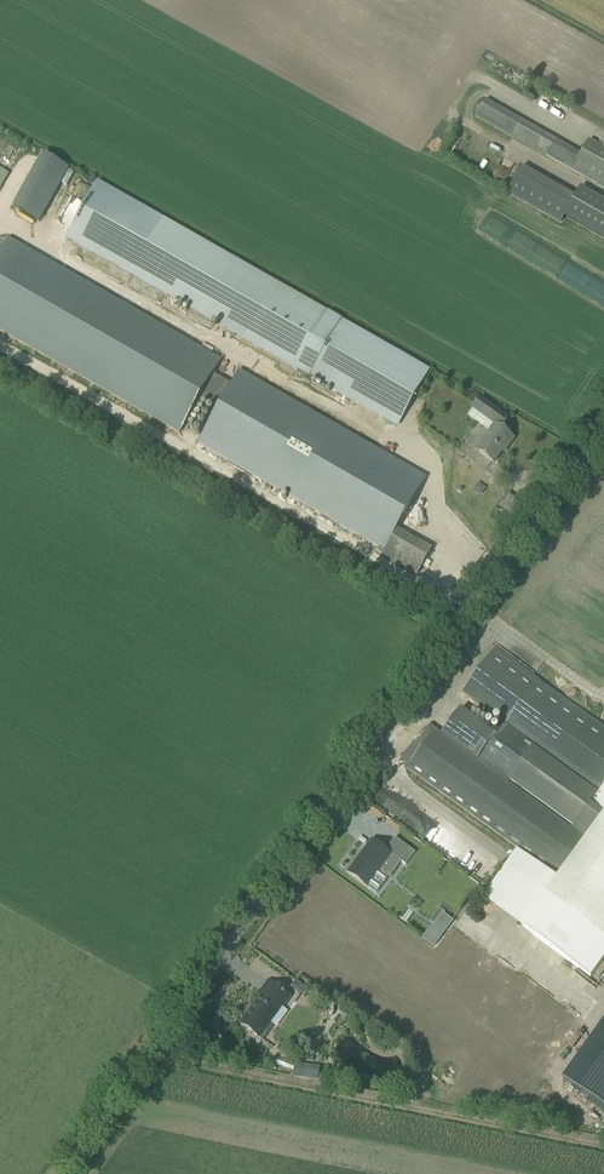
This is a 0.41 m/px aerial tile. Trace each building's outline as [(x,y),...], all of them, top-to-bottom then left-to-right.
[(520,120),(485,100),(476,116),(603,189),(603,148),(589,139),(581,154),(520,120)] [(34,153),(8,208),(40,223),(66,168),(34,153)] [(580,188),(575,197),(522,167),(507,192),(561,222),(564,216),(603,239),(603,201),(580,188)] [(430,369),(277,282),(235,258),(97,180),(65,238),(202,315),(244,340),(397,427),(430,369)] [(178,433),(198,398),(216,408),(227,388),(230,384),(213,374),(221,359),(8,237),(0,251),(0,331),(178,433)] [(269,366),(262,380),(284,392),(291,378),(269,366)] [(239,369),(197,442),(385,549),(427,476),(239,369)] [(501,429),(509,417),(480,397),(472,408),(495,424),(483,441),(481,439),(474,449),(493,462),(501,451),(503,452),(513,438),(501,429)] [(397,530),(384,555),(418,574),(431,549),(397,530)] [(495,647),(462,692),(505,722),(496,735),(460,709),(442,735),(429,725),(417,743),(414,741),(399,762),(558,877),(522,927),(590,977),(603,958),(603,726),(495,647)] [(402,861),(372,840),(348,872),(358,879),(376,894),(390,876),(391,876),(402,861)] [(435,924),(423,940),(434,948),(446,932),(435,924)] [(262,995),(240,1024),(263,1040),(273,1026),(270,1024),(290,996),(268,981),(259,993),(262,995)] [(334,1013),(334,1002),(317,1002),(317,1011),(322,1017),(331,1017),(334,1013)] [(580,1092),(589,1098),(603,1109),(603,1059),(580,1092)] [(293,1077),(318,1080),(320,1066),(295,1062),(293,1077)]
